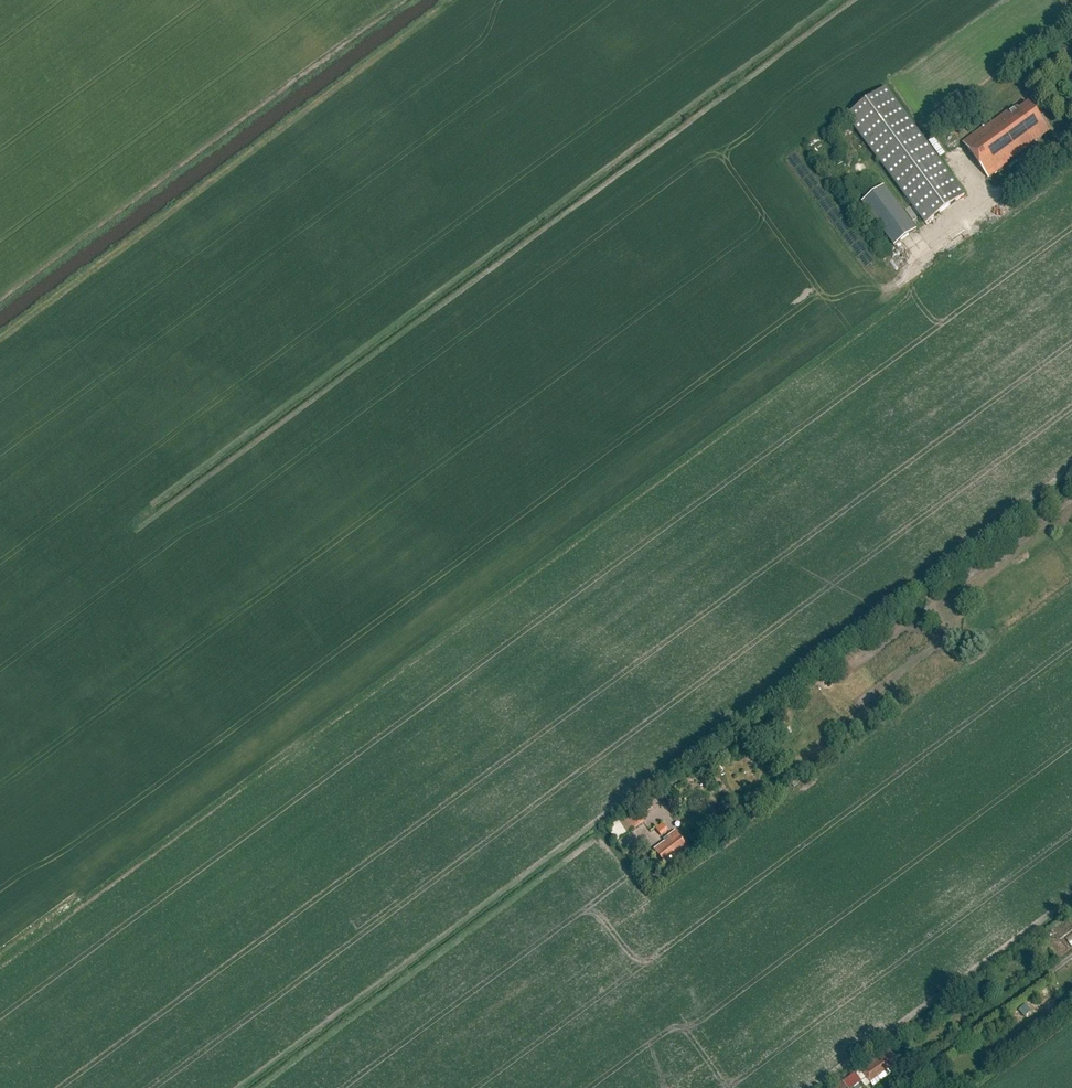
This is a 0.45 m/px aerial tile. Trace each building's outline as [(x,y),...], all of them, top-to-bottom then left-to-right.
[(887,87),(847,117),(925,224),(965,195),(887,87)] [(982,130),(962,144),(988,179),(1008,165),(1007,163),(1050,132),(1029,103),(1016,113),(1015,111),(1011,114),(1009,111),(982,131),(982,130)] [(886,188),(864,204),(895,247),(917,231),(886,188)] [(782,722),(780,721),(776,715),(772,718),(778,725),(782,722)] [(784,726),(791,720),(787,716),(780,721),(782,722),(784,726)] [(723,771),(718,765),(714,768),(719,775),(723,771)] [(633,830),(644,823),(636,811),(625,819),(624,817),(607,829),(616,843),(633,831),(633,830)] [(668,831),(662,824),(655,829),(661,837),(668,831)] [(676,831),(663,840),(665,842),(658,847),(659,848),(655,851),(666,866),(688,849),(676,831)] [(888,1051),(843,1083),(847,1087),(855,1087),(868,1079),(874,1087),(901,1068),(888,1051)]
